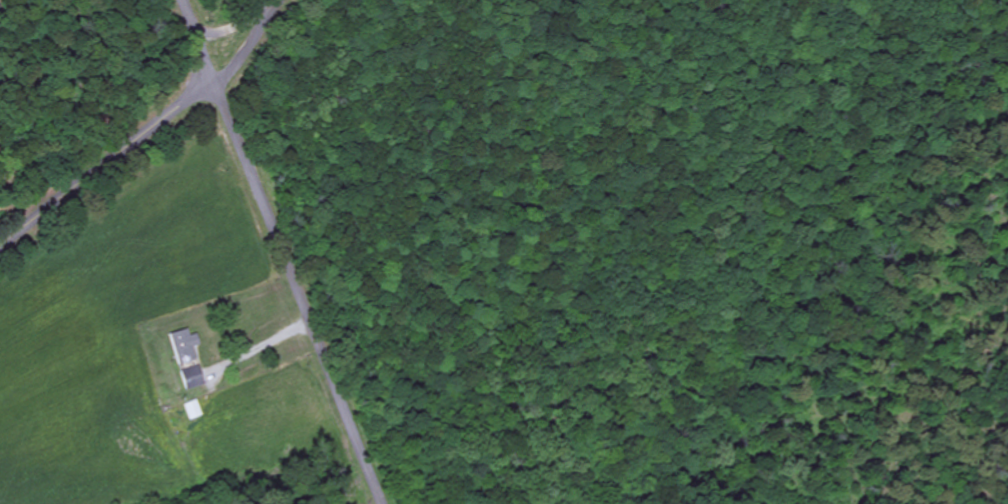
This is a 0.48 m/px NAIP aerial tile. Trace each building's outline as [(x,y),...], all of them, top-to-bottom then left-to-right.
[(170,335),(179,367),(198,361),(194,348),(201,346),(198,335),(191,337),(188,330),(170,335)] [(181,374),(187,392),(204,385),(198,367),(181,374)]
